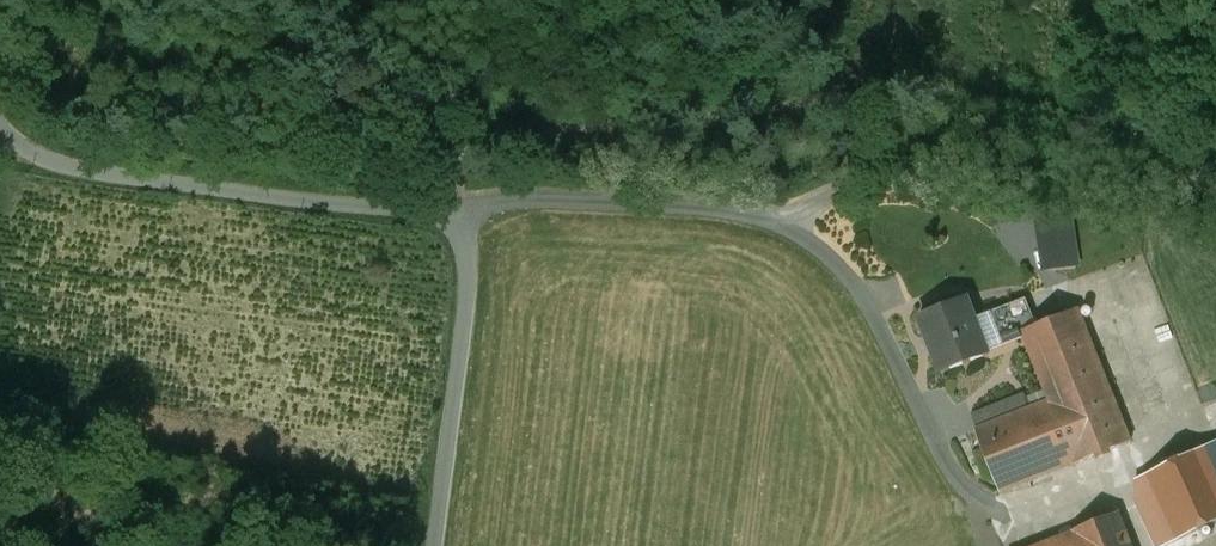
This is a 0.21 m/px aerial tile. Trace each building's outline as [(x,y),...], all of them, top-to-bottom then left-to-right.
[(967,298),(920,317),(942,372),(989,354),(988,352),(975,318),(967,298)] [(1026,298),(975,318),(988,352),(1025,338),(1023,332),(1037,326),(1026,298)] [(1037,326),(1023,332),(1025,338),(1046,390),(1050,401),(1051,400),(1076,463),(1077,464),(1131,443),(1078,310),(1037,326)] [(1024,393),(972,415),(978,430),(1050,401),(1046,390),(1026,398),(1024,393)] [(978,430),(976,430),(1001,493),(1076,463),(1051,400),(1050,401),(978,430)] [(1212,444),(1212,445),(1205,448),(1215,471),(1215,442),(1212,444)] [(1146,476),(1155,497),(1155,498),(1156,498),(1176,541),(1215,522),(1215,471),(1205,448),(1146,476)] [(1156,498),(1155,498),(1155,497),(1137,505),(1155,545),(1165,545),(1176,541),(1156,498)] [(1073,531),(1074,533),(1041,545),(1131,545),(1118,513),(1073,531)]
